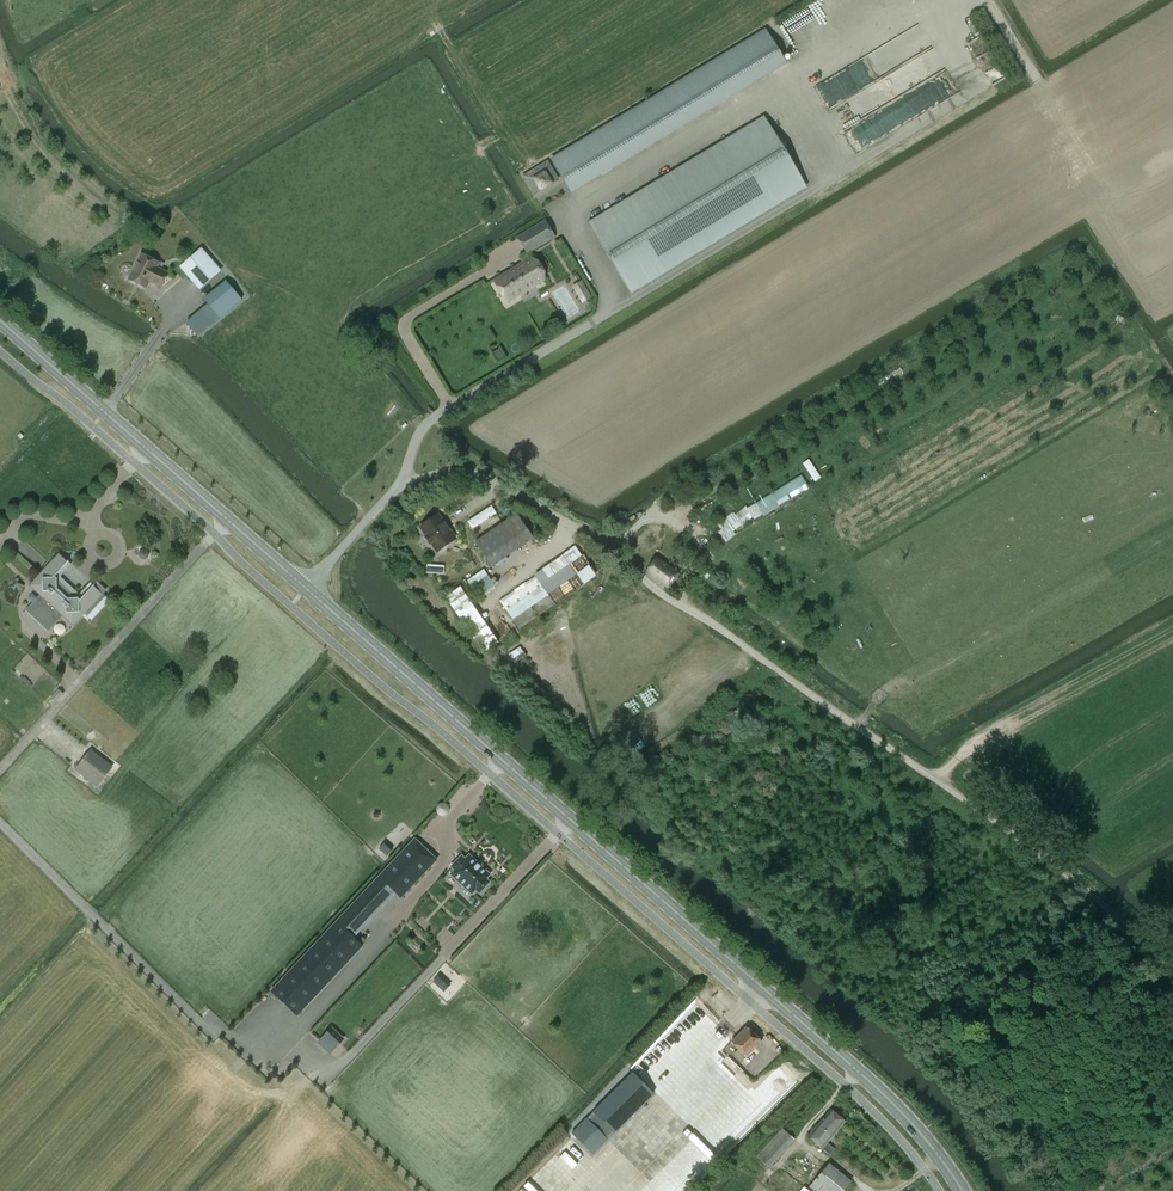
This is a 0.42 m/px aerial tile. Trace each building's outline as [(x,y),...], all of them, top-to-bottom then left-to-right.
[(767,31),(552,161),(571,193),(786,63),(767,31)] [(825,108),(840,103),(835,87),(829,89),(827,81),(817,84),(825,108)] [(835,115),(836,127),(848,126),(848,114),(835,115)] [(804,186),(764,119),(590,224),(631,291),(804,186)] [(554,237),(545,222),(518,238),(527,253),(554,237)] [(222,270),(201,248),(179,267),(200,290),(222,270)] [(146,288),(149,281),(161,287),(168,273),(156,267),(159,262),(141,253),(129,279),(146,288)] [(544,281),(531,258),(493,281),(507,303),(520,295),(516,289),(532,280),(535,286),(544,281)] [(581,279),(571,285),(581,303),(591,296),(581,279)] [(187,321),(188,322),(191,326),(200,336),(202,334),(212,325),(220,319),(208,304),(187,321)] [(814,482),(821,477),(810,458),(803,462),(814,482)] [(763,515),(809,488),(802,475),(755,501),(763,515)] [(734,532),(754,515),(744,503),(724,520),(734,532)] [(493,507),(467,518),(471,527),(497,516),(493,507)] [(492,567),(534,539),(517,513),(475,542),(492,567)] [(456,538),(448,528),(447,528),(438,515),(421,528),(426,536),(425,537),(431,543),(437,551),(456,538)] [(519,629),(555,604),(555,605),(596,576),(576,547),(534,575),(535,576),(500,600),(519,629)] [(103,596),(103,595),(101,593),(104,589),(97,582),(94,586),(91,584),(78,598),(58,579),(71,565),(69,563),(69,562),(69,561),(66,564),(59,558),(34,585),(45,595),(28,613),(47,630),(64,612),(74,622),(84,612),(86,614),(88,613),(91,611),(93,610),(95,608),(96,607),(98,605),(99,604),(100,602),(101,600),(102,598),(103,596)] [(678,573),(656,558),(646,572),(669,587),(678,573)] [(479,597),(495,586),(488,575),(472,586),(479,597)] [(482,619),(468,629),(484,653),(499,642),(482,619)] [(698,656),(705,650),(696,641),(690,647),(698,656)] [(58,689),(50,698),(56,703),(64,694),(58,689)] [(91,749),(74,770),(97,788),(113,767),(91,749)] [(414,839),(271,991),(297,1016),(363,946),(354,937),(396,893),(401,898),(436,861),(414,839)] [(455,870),(449,875),(472,896),(477,891),(479,893),(486,885),(483,882),(489,875),(469,855),(462,863),(459,859),(452,867),(455,870)] [(443,991),(448,986),(437,975),(432,981),(443,991)] [(729,1042),(745,1057),(761,1041),(745,1026),(729,1042)] [(320,1045),(316,1048),(323,1055),(327,1051),(330,1055),(345,1039),(332,1027),(317,1042),(320,1045)] [(689,1092),(708,1110),(744,1072),(725,1054),(689,1092)] [(620,1077),(580,1119),(601,1139),(641,1096),(620,1077)] [(762,1109),(783,1088),(778,1083),(756,1103),(762,1109)] [(831,1110),(808,1137),(822,1148),(821,1149),(830,1156),(835,1149),(827,1143),(845,1121),(831,1110)] [(667,1114),(667,1129),(694,1129),(694,1123),(686,1122),(686,1114),(667,1114)] [(782,1128),(756,1157),(769,1168),(795,1139),(782,1128)] [(554,1178),(566,1190),(568,1190),(589,1171),(566,1147),(548,1164),(558,1174),(554,1178)] [(809,1187),(814,1190),(844,1190),(852,1182),(829,1163),(827,1165),(811,1185),(809,1187)]
